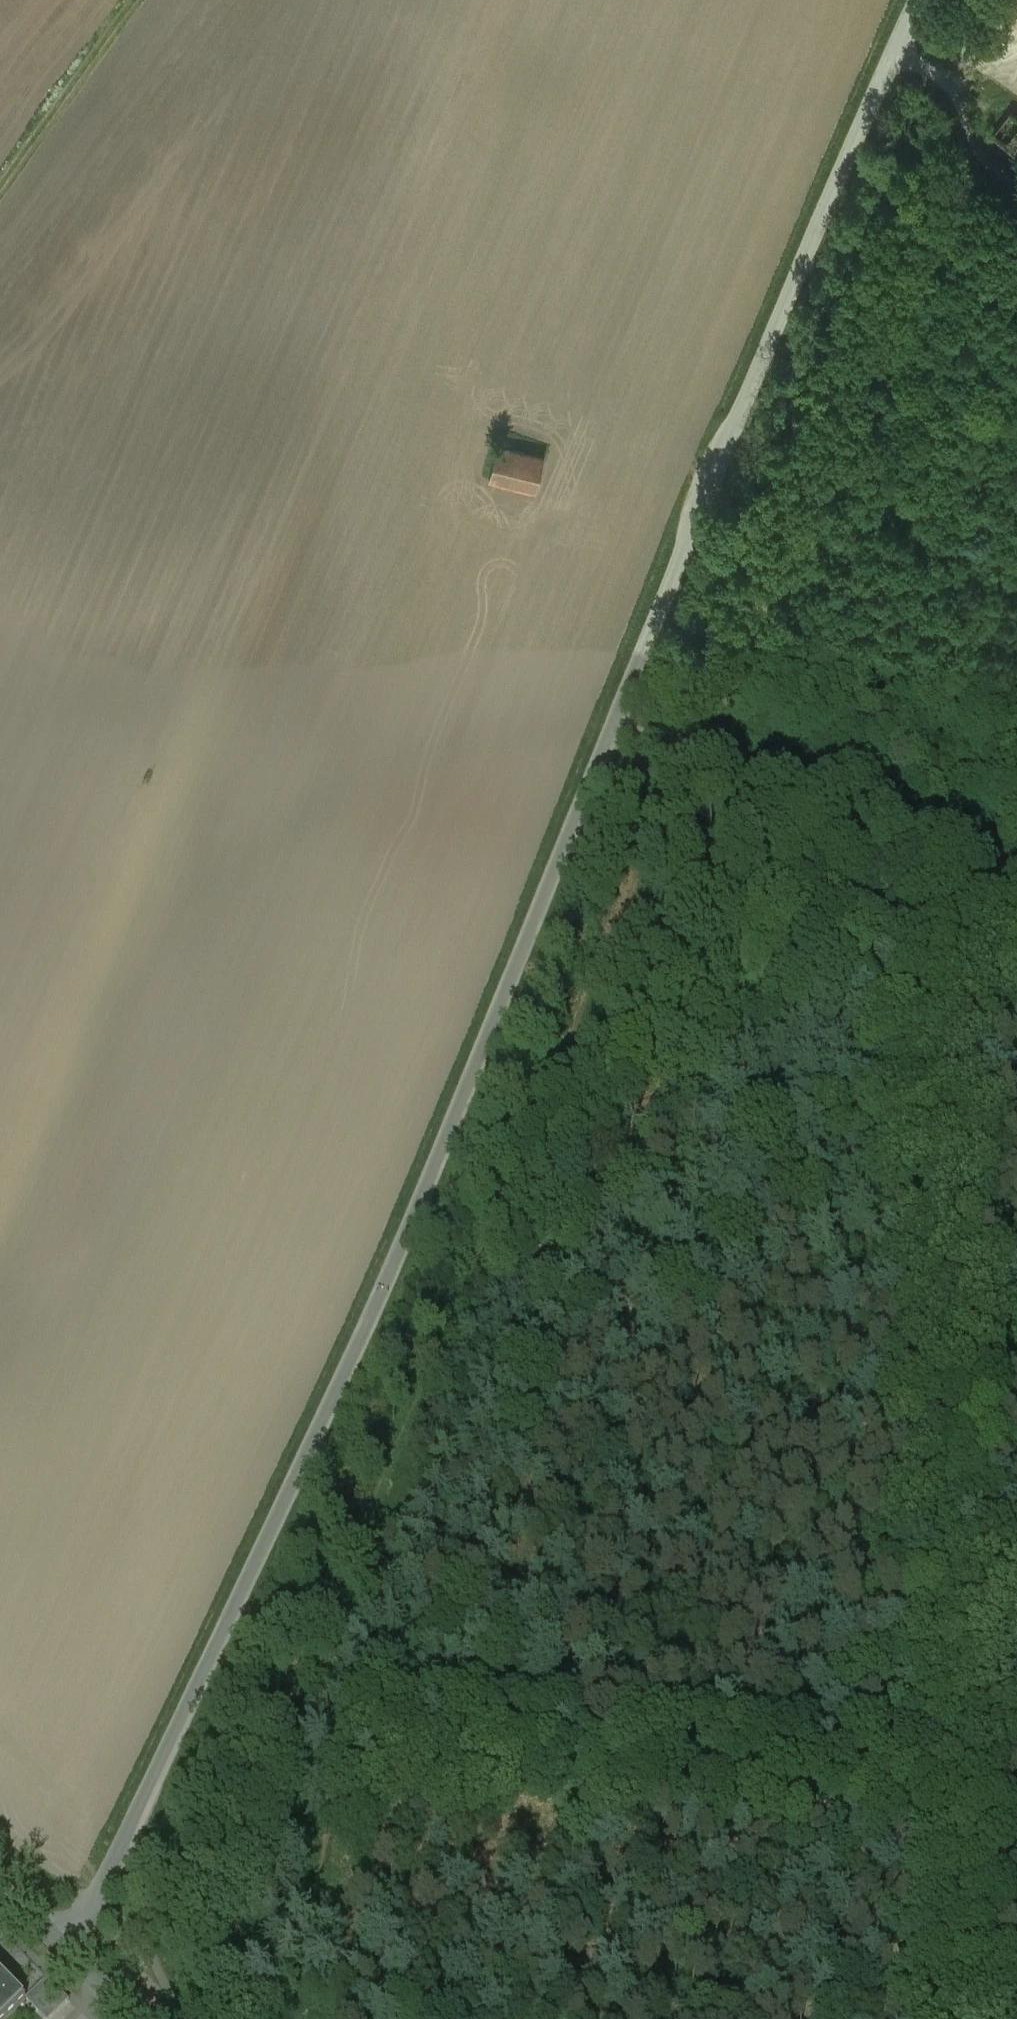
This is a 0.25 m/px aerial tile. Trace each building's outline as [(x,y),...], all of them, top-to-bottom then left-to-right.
[(1008,111),(991,134),(1016,153),(1016,118),(1008,111)] [(550,437),(504,428),(497,463),(542,472),(550,437)] [(0,1976),(0,2018),(7,2018),(25,2001),(0,1976)]
